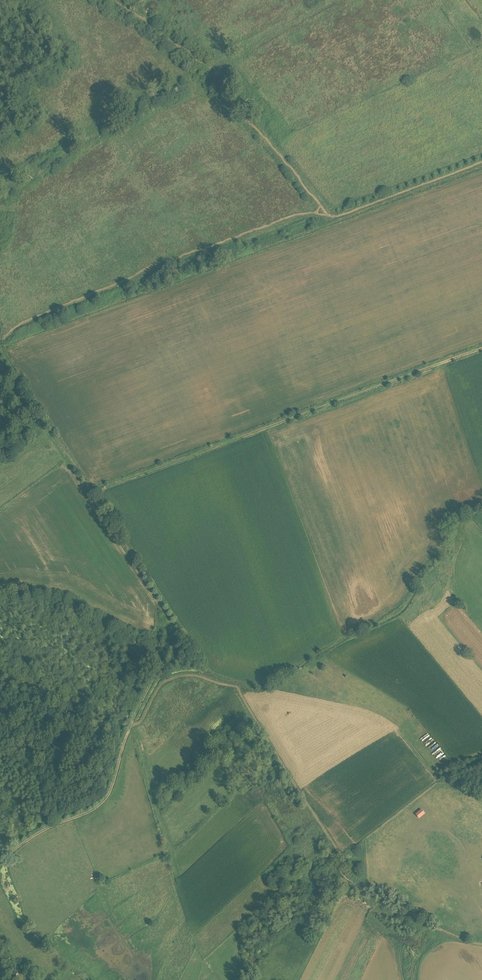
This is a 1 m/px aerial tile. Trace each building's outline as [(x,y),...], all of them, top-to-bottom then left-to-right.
[(415,814),(419,819),(426,814),(422,809),(415,814)]
